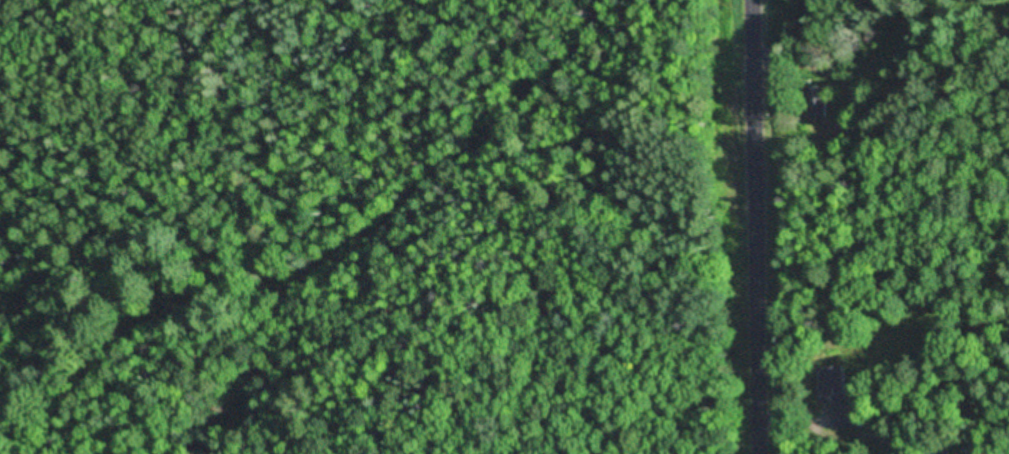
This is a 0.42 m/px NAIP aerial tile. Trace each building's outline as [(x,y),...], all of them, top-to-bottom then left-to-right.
[(835,430),(866,429),(865,408),(848,409),(846,365),(818,366),(819,405),(834,405),(835,430)] [(945,445),(932,453),(951,453),(945,445)]
